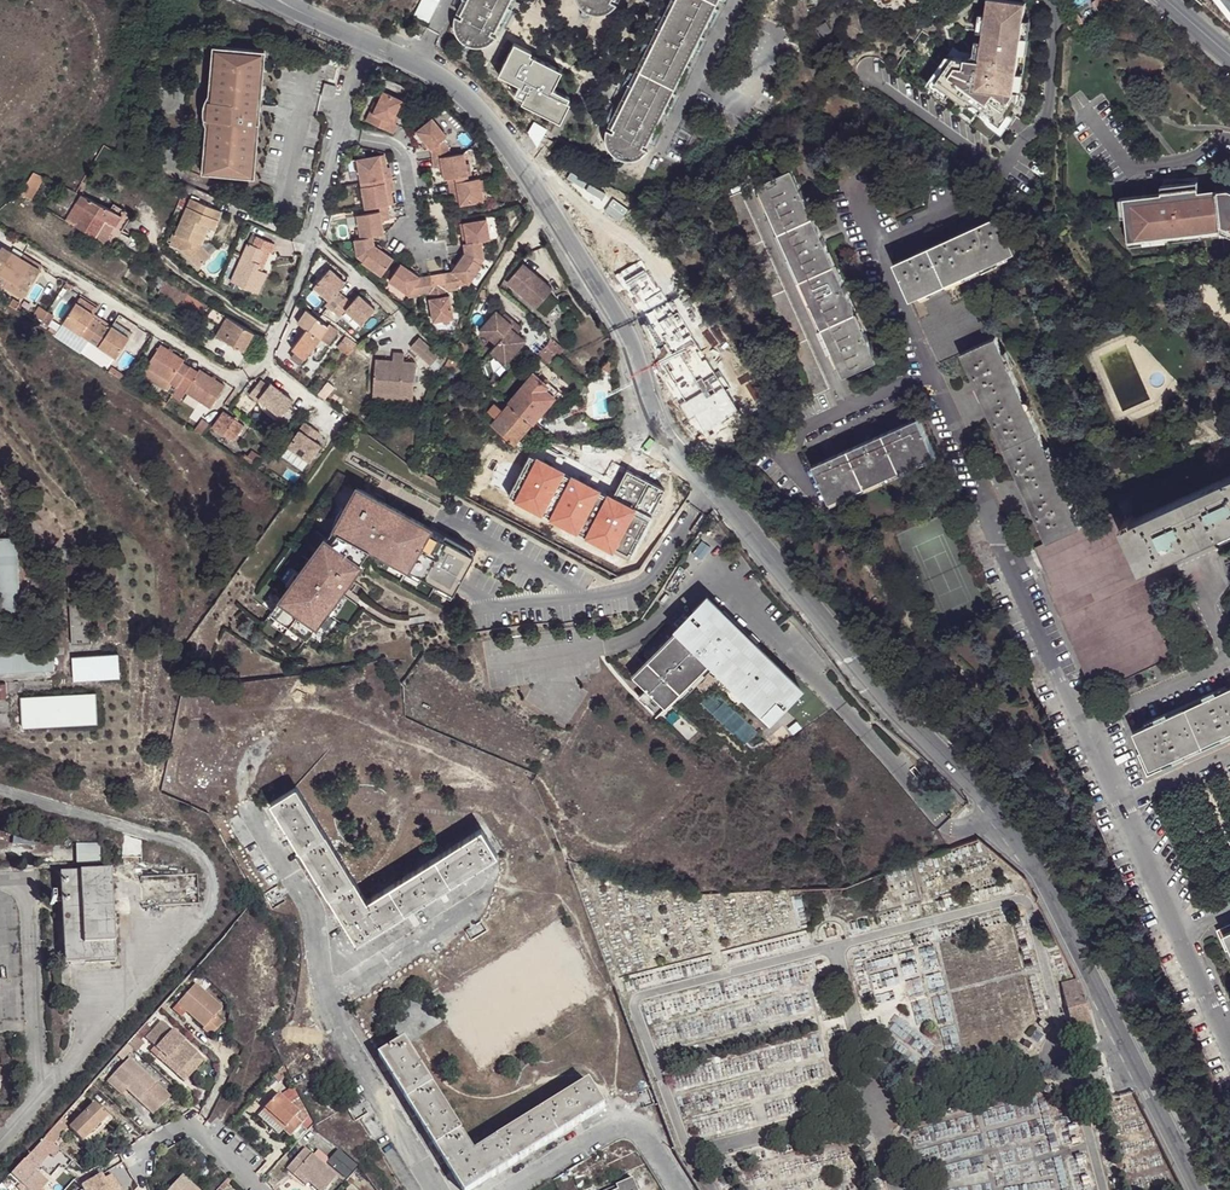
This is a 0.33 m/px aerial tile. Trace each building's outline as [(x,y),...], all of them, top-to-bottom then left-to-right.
[(428,0),(421,0),(413,16),(428,24),(437,4),(428,0)] [(493,32),(509,0),(466,0),(458,15),(461,16),(459,19),(453,16),(452,21),(453,28),(456,35),(461,41),(467,44),(475,46),(482,45),(489,41),(494,36),(488,33),(489,30),(493,32)] [(576,4),(581,9),(588,13),(595,14),(603,13),(609,10),(615,5),(608,1),(609,0),(574,0),(576,4)] [(622,105),(611,128),(613,129),(611,133),(605,130),(604,136),(605,143),(608,150),(613,155),(618,158),(620,159),(627,161),(635,160),(641,156),(647,151),(645,150),(640,148),(643,144),(645,145),(683,69),(718,0),(674,0),(622,105)] [(1102,1),(1095,7),(1103,17),(1124,0),(1101,0),(1102,1)] [(1229,11),(1229,0),(1222,0),(1229,11)] [(971,68),(957,66),(939,93),(968,112),(972,106),(998,124),(995,127),(1005,134),(1013,122),(1021,111),(1022,101),(1018,101),(1021,74),(1022,63),(1026,30),(1028,13),(991,8),(983,70),(978,69),(975,65),(971,68)] [(1081,35),(1074,26),(1068,31),(1076,40),(1081,35)] [(1033,31),(1026,30),(1022,63),(1029,64),(1033,31)] [(513,43),(497,74),(511,81),(508,87),(516,91),(514,94),(523,98),(521,102),(560,121),(569,102),(567,101),(569,97),(552,88),(561,70),(529,54),(530,51),(513,43)] [(256,104),(261,49),(214,45),(209,99),(206,99),(204,117),(207,118),(202,173),(249,177),(255,112),(256,104)] [(261,49),(256,104),(259,105),(264,50),(261,49)] [(372,72),(365,68),(361,84),(367,86),(368,86),(372,72)] [(1021,74),(1018,101),(1022,101),(1024,102),(1027,74),(1021,74)] [(334,86),(323,83),(320,96),(329,98),(331,97),(333,95),(334,86)] [(372,113),(369,111),(365,120),(392,133),(396,125),(394,123),(391,122),(394,115),(401,100),(383,91),(377,103),(372,113)] [(374,101),(369,111),(372,113),(377,103),(374,101)] [(998,124),(972,106),(968,112),(987,125),(989,128),(992,132),(996,139),(999,142),(1005,146),(1019,126),(1013,122),(1005,134),(995,127),(998,124)] [(255,112),(249,177),(253,178),(259,112),(255,112)] [(446,136),(431,118),(415,131),(430,149),(431,157),(450,154),(448,145),(442,139),(446,136)] [(547,136),(536,129),(530,139),(542,146),(547,136)] [(450,155),(450,154),(431,157),(434,168),(442,167),(444,180),(467,175),(463,152),(450,155)] [(356,160),(364,208),(388,204),(385,193),(390,192),(393,192),(391,182),(384,183),(383,179),(391,177),(389,167),(386,168),(382,168),(379,155),(356,160)] [(30,201),(44,179),(41,177),(39,177),(36,177),(33,178),(18,195),(30,201)] [(457,192),(459,205),(483,201),(479,178),(448,183),(449,193),(453,193),(457,192)] [(795,181),(762,195),(847,385),(881,370),(854,310),(795,181)] [(1200,181),(1181,183),(1182,190),(1200,188),(1200,181)] [(1128,197),(1130,215),(1128,216),(1131,245),(1149,243),(1149,236),(1187,232),(1204,230),(1204,228),(1229,225),(1229,194),(1228,193),(1201,196),(1200,188),(1182,190),(1181,183),(1163,185),(1163,193),(1128,197)] [(111,210),(106,207),(80,195),(64,221),(104,244),(124,214),(121,212),(117,217),(109,213),(111,210)] [(1128,216),(1130,215),(1128,197),(1121,197),(1123,216),(1128,216)] [(181,253),(196,268),(207,258),(198,248),(207,228),(212,230),(220,212),(190,199),(174,234),(187,241),(181,253)] [(832,399),(743,203),(729,210),(817,405),(832,399)] [(362,262),(380,275),(393,258),(374,245),(373,236),(383,234),(381,220),(389,219),(387,210),(355,215),(360,239),(354,240),(357,256),(363,260),(362,262)] [(912,299),(969,275),(1017,253),(1001,216),(963,233),(931,247),(896,263),(912,299)] [(448,291),(457,289),(468,283),(481,264),(480,263),(483,258),(489,238),(486,219),(462,223),(465,242),(463,243),(464,252),(451,272),(442,273),(445,291),(448,291)] [(1204,228),(1204,230),(1205,237),(1229,234),(1229,225),(1204,228)] [(1187,232),(1149,236),(1149,243),(1188,238),(1187,232)] [(187,241),(174,234),(170,243),(181,253),(187,241)] [(230,285),(255,296),(265,276),(260,274),(256,271),(264,255),(268,256),(273,246),(257,238),(252,248),(247,245),(230,285)] [(256,271),(260,274),(268,256),(264,255),(256,271)] [(5,287),(25,298),(37,277),(8,261),(0,256),(0,284),(5,287)] [(39,273),(11,257),(8,261),(37,277),(39,273)] [(441,292),(437,274),(420,277),(400,264),(388,281),(408,296),(419,296),(429,295),(441,292)] [(551,289),(521,264),(505,283),(535,308),(551,289)] [(345,311),(360,325),(375,310),(358,295),(351,303),(338,291),(345,283),(329,269),(313,287),(327,300),(324,304),(339,317),(345,311)] [(445,291),(442,273),(437,274),(441,292),(429,295),(430,299),(449,295),(448,291),(445,291)] [(941,362),(963,353),(997,337),(969,275),(912,299),(941,362)] [(254,332),(165,281),(158,294),(180,306),(182,303),(202,315),(203,314),(223,324),(217,335),(243,350),(254,332)] [(0,294),(20,306),(25,298),(5,287),(0,294)] [(453,318),(449,295),(430,299),(428,299),(433,323),(453,318)] [(77,302),(74,305),(91,317),(94,313),(77,302)] [(49,311),(40,305),(35,314),(44,319),(49,311)] [(91,317),(74,305),(56,333),(83,350),(101,323),(91,317)] [(18,309),(13,306),(10,311),(15,314),(18,309)] [(330,325),(308,309),(293,330),(302,336),(293,349),(296,351),(292,357),(301,364),(319,341),(329,348),(341,331),(339,329),(336,327),(330,325)] [(44,319),(41,323),(48,327),(55,315),(49,311),(44,319)] [(514,324),(506,317),(504,320),(501,317),(495,312),(478,332),(495,346),(514,324)] [(110,329),(128,341),(135,329),(117,318),(110,329)] [(110,329),(101,323),(83,350),(109,368),(128,341),(110,329)] [(520,329),(514,324),(495,346),(489,353),(504,364),(523,341),(516,335),(520,329)] [(358,344),(347,335),(338,347),(349,356),(358,344)] [(1027,495),(1047,541),(1082,525),(997,337),(963,353),(982,396),(1003,443),(1027,495)] [(410,349),(431,367),(440,357),(420,339),(410,349)] [(551,364),(563,348),(550,339),(539,355),(551,364)] [(162,344),(142,375),(165,390),(170,383),(177,388),(174,394),(183,400),(186,395),(211,411),(225,387),(199,371),(198,374),(190,369),(191,366),(184,362),(186,359),(162,344)] [(453,354),(444,371),(451,375),(465,348),(458,344),(453,354)] [(374,361),(372,390),(381,390),(381,396),(411,399),(413,363),(402,362),(402,354),(391,353),(391,362),(390,367),(384,367),(384,362),(374,361)] [(115,365),(112,370),(125,378),(128,374),(115,365)] [(328,382),(329,381),(322,375),(320,379),(327,384),(328,382)] [(514,444),(558,391),(549,383),(547,386),(533,375),(503,411),(493,402),(486,410),(496,419),(491,425),(514,444)] [(261,381),(250,395),(257,401),(259,400),(281,417),(293,402),(271,385),(269,387),(261,381)] [(327,384),(318,395),(326,400),(335,388),(328,382),(327,384)] [(381,390),(372,390),(371,399),(410,402),(411,399),(381,396),(381,390)] [(224,412),(212,427),(223,436),(225,433),(232,437),(241,425),(224,412)] [(813,465),(830,502),(935,454),(919,418),(813,465)] [(321,433),(306,423),(289,447),(311,462),(322,446),(315,441),(321,433)] [(275,439),(268,434),(265,438),(273,443),(275,439)] [(256,462),(259,457),(261,458),(263,454),(253,447),(247,457),(256,462)] [(530,498),(543,483),(534,476),(549,459),(535,448),(509,480),(530,498)] [(534,476),(543,483),(556,466),(549,459),(534,476)] [(1148,568),(1213,539),(1229,531),(1229,479),(1128,524),(1148,568)] [(538,504),(550,489),(543,483),(530,498),(538,504)] [(429,530),(430,526),(356,487),(334,527),(338,530),(330,541),(324,537),(295,579),(297,581),(292,587),(291,586),(272,614),(306,637),(371,549),(406,569),(408,567),(453,591),(473,554),(429,530)] [(1082,525),(1047,541),(1035,546),(1046,573),(1042,575),(1095,693),(1152,668),(1186,652),(1148,568),(1128,524),(1121,508),(1082,525)] [(703,513),(690,531),(696,536),(709,517),(703,513)] [(22,611),(19,538),(0,539),(0,611),(22,611)] [(690,615),(632,676),(646,689),(646,690),(648,688),(652,691),(650,693),(664,707),(685,686),(709,662),(714,667),(755,706),(786,673),(755,644),(752,647),(743,638),(745,636),(745,635),(744,633),(743,632),(732,622),(730,624),(720,614),(722,611),(707,596),(692,611),(696,614),(692,617),(690,615)] [(86,600),(70,601),(72,643),(91,642),(89,600),(86,600)] [(95,611),(96,629),(105,628),(105,611),(95,611)] [(75,680),(118,678),(118,654),(73,656),(75,680)] [(714,667),(709,662),(685,686),(690,691),(714,667)] [(800,687),(786,673),(755,706),(769,720),(783,705),(781,703),(783,700),(786,702),(800,687)] [(646,689),(638,697),(657,715),(664,707),(650,693),(652,691),(648,688),(646,690),(646,689)] [(1151,769),(1196,748),(1212,741),(1229,732),(1229,688),(1186,709),(1135,733),(1144,753),(1151,769)] [(96,692),(20,697),(21,727),(97,723),(96,692)] [(1148,777),(1216,745),(1229,739),(1229,732),(1212,741),(1196,748),(1151,769),(1148,777)] [(1139,756),(1148,777),(1151,769),(1144,753),(1139,756)] [(497,854),(480,828),(366,899),(295,786),(270,801),(356,941),(497,854)] [(36,830),(13,828),(12,844),(34,846),(36,830)] [(83,862),(100,863),(99,846),(83,846),(83,862)] [(110,871),(66,873),(71,963),(114,961),(110,871)] [(71,963),(66,873),(60,874),(65,963),(71,963)] [(1218,930),(1226,933),(1229,931),(1229,925),(1218,930)] [(1218,930),(1228,952),(1229,951),(1229,942),(1226,933),(1218,930)] [(1083,991),(1077,981),(1060,985),(1073,1035),(1093,1030),(1083,991)] [(222,1008),(195,984),(177,1005),(183,1010),(203,1028),(201,1031),(210,1038),(212,1036),(223,1023),(215,1016),(222,1008)] [(177,1005),(172,1010),(178,1016),(183,1010),(177,1005)] [(299,1020),(306,1030),(314,1024),(308,1015),(299,1020)] [(182,1070),(197,1054),(161,1021),(145,1038),(157,1048),(169,1059),(182,1070)] [(144,1026),(138,1033),(142,1037),(149,1030),(144,1026)] [(138,1033),(126,1045),(133,1052),(141,1043),(139,1041),(142,1037),(138,1033)] [(604,1108),(588,1082),(473,1153),(404,1041),(378,1056),(461,1189),(472,1189),(604,1108)] [(169,1059),(157,1048),(153,1053),(165,1063),(169,1059)] [(204,1061),(197,1054),(182,1070),(178,1075),(185,1082),(204,1061)] [(113,1075),(124,1086),(152,1112),(168,1095),(129,1058),(113,1075)] [(178,1075),(182,1070),(169,1059),(165,1063),(178,1075)] [(1103,1069),(1109,1092),(1118,1090),(1112,1067),(1103,1069)] [(119,1090),(124,1086),(113,1075),(108,1080),(119,1090)] [(277,1095),(265,1108),(285,1127),(282,1129),(288,1134),(306,1115),(302,1106),(296,1112),(286,1103),(277,1095)] [(297,1096),(286,1103),(296,1112),(302,1106),(297,1096)] [(84,1143),(109,1120),(94,1104),(69,1128),(84,1143)] [(285,1127),(265,1108),(259,1115),(278,1134),(282,1129),(285,1127)] [(60,1120),(44,1137),(51,1144),(67,1127),(60,1120)] [(113,1124),(109,1120),(84,1143),(88,1148),(113,1124)] [(44,1137),(27,1156),(35,1162),(51,1144),(44,1137)] [(309,1183),(317,1189),(325,1189),(338,1176),(323,1163),(314,1155),(306,1147),(287,1169),(293,1175),(296,1172),(309,1183)] [(318,1150),(314,1155),(323,1163),(327,1158),(318,1150)] [(337,1151),(327,1162),(344,1177),(354,1166),(337,1151)] [(29,1189),(40,1189),(48,1182),(30,1167),(22,1161),(10,1174),(21,1184),(26,1187),(29,1189)] [(306,1186),(309,1183),(296,1172),(293,1175),(306,1186)] [(80,1186),(82,1189),(108,1189),(101,1179),(99,1175),(80,1186)] [(101,1179),(108,1189),(118,1189),(109,1175),(101,1179)] [(190,1184),(182,1176),(169,1189),(191,1189),(188,1187),(190,1184)] [(635,1179),(610,1189),(640,1189),(635,1179)]
